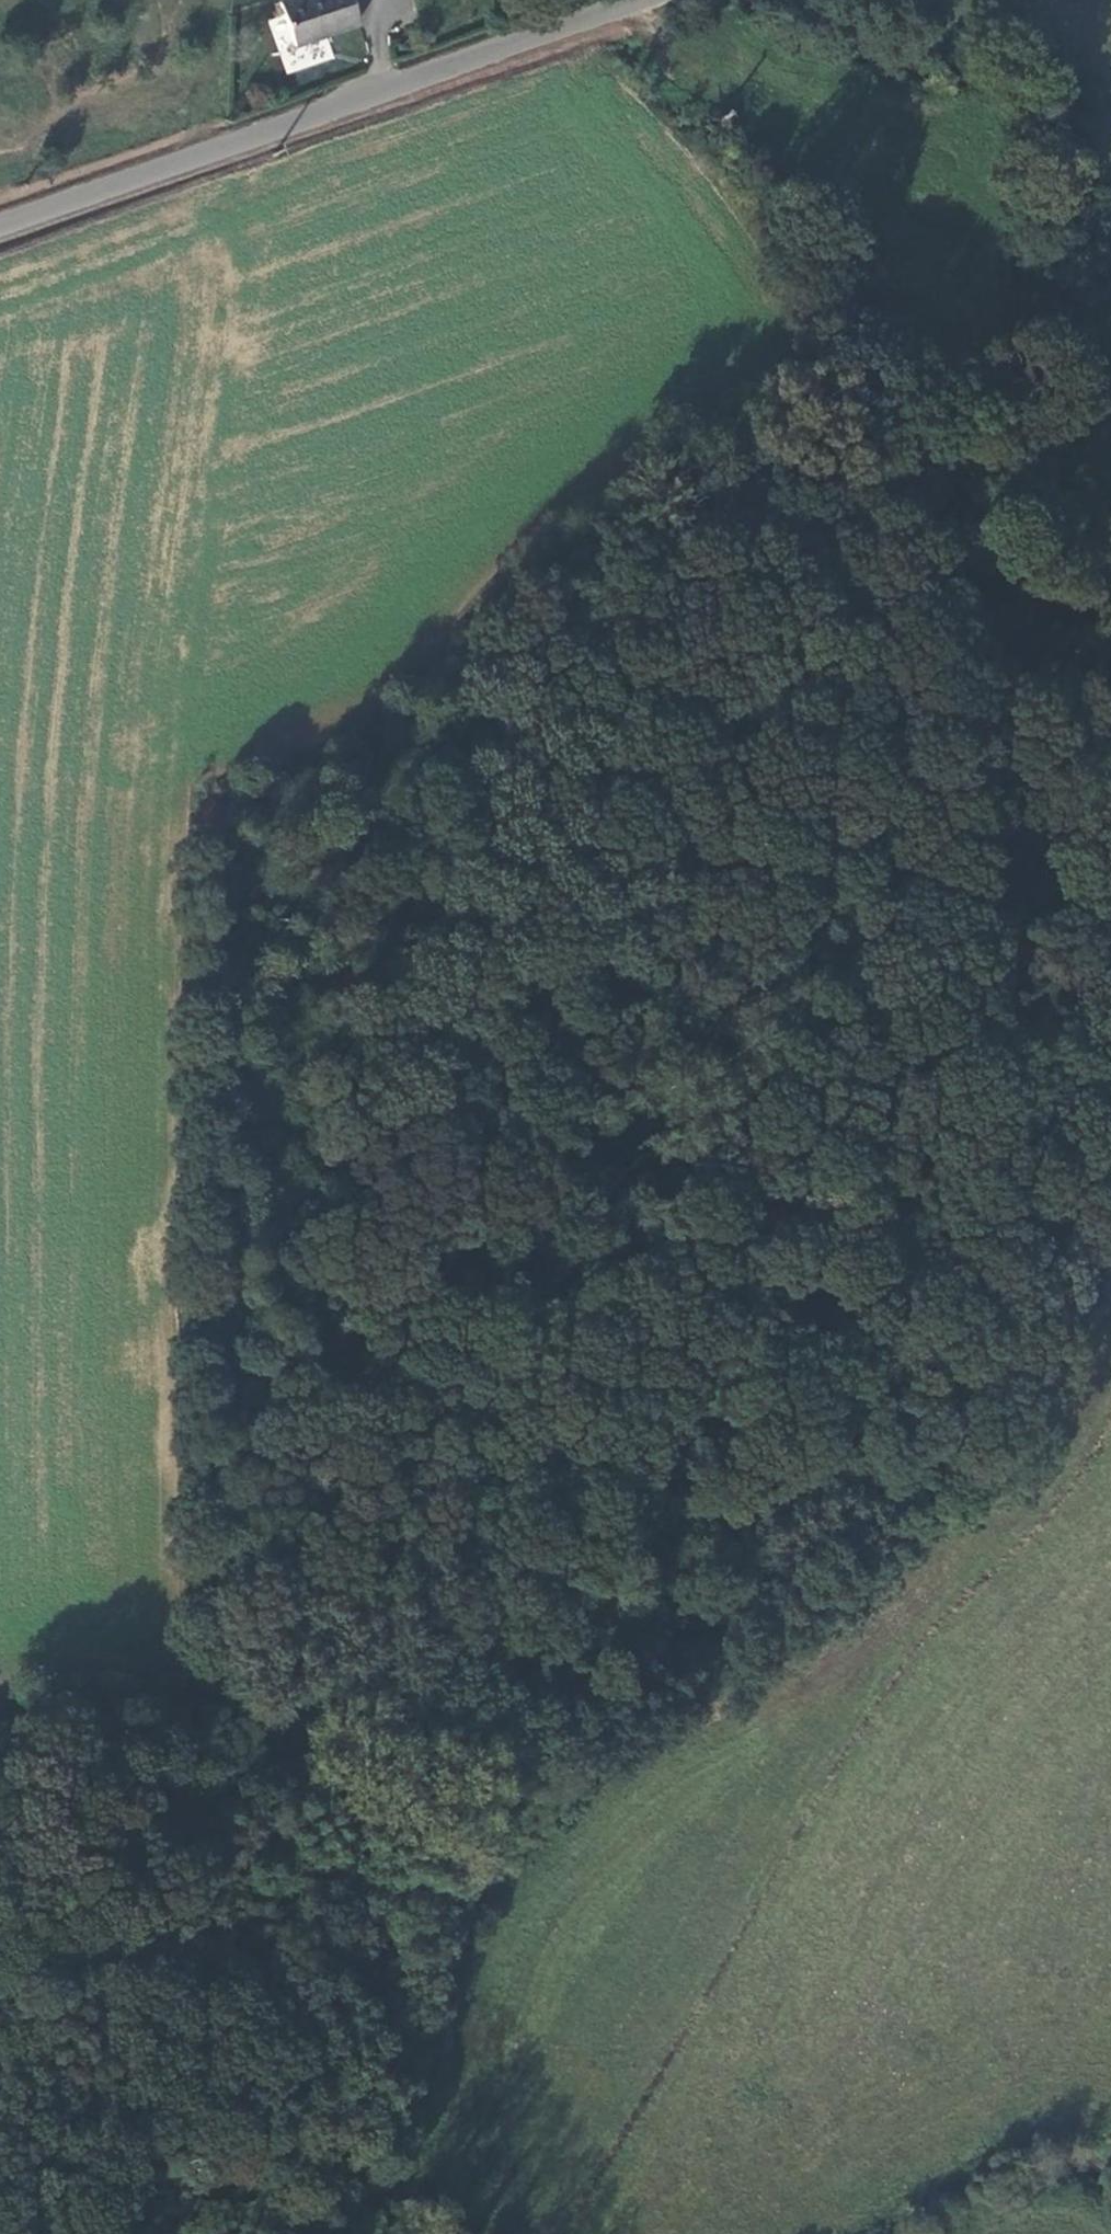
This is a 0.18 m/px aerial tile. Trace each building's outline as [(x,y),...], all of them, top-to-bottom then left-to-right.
[(292,43),(359,20),(353,0),(276,0),(292,43)]
